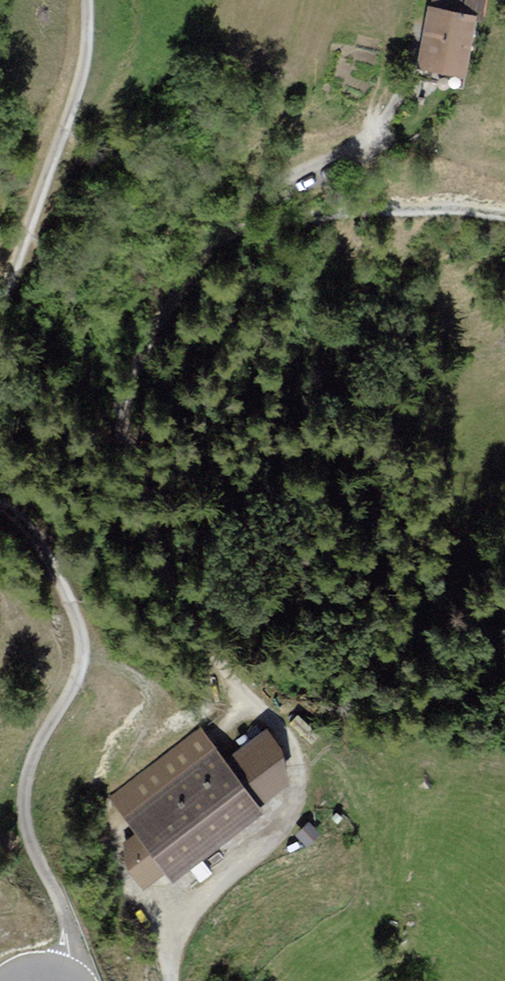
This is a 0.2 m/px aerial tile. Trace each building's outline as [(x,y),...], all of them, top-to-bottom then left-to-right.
[(480,0),(430,0),(416,64),(463,74),(480,0)] [(287,779),(265,728),(226,764),(201,732),(114,797),(141,833),(120,849),(147,885),(164,872),(169,879),(259,811),(255,806),(287,779)]
